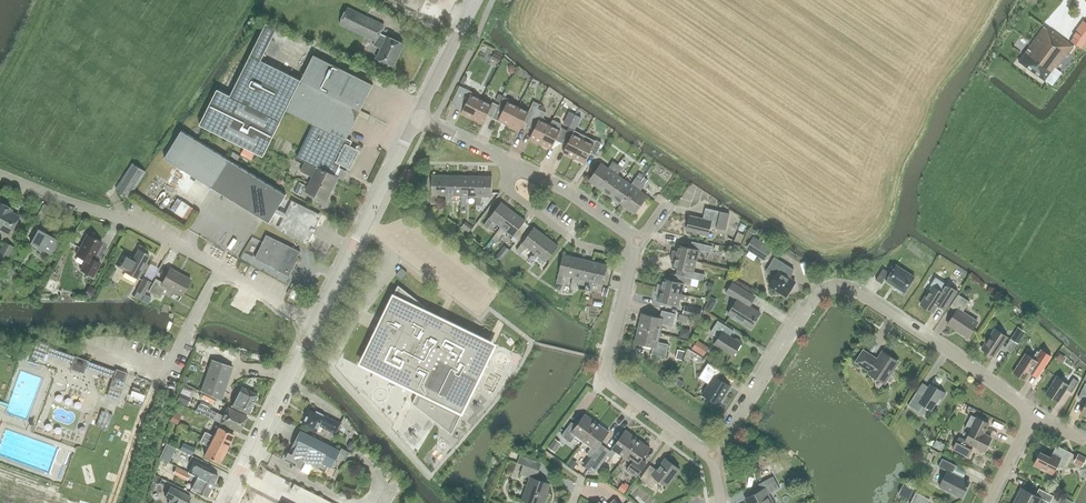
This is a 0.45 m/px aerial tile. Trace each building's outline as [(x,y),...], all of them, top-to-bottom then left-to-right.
[(424,14),(425,13),(424,13),(430,0),(395,0),(424,14)] [(394,66),(404,44),(387,36),(387,37),(380,33),(384,25),(348,7),(340,24),(376,41),(374,45),(381,49),(377,58),(394,66)] [(1085,21),(1071,41),(1081,48),(1085,41),(1085,22),(1085,21)] [(206,112),(200,125),(231,141),(263,157),(272,139),(281,121),(286,111),(300,118),(313,124),(305,141),(297,157),(306,162),(314,166),(318,157),(334,165),(330,173),(334,175),(338,168),(341,161),(345,163),(349,165),(353,158),(356,152),(352,150),(348,148),(350,145),(351,142),(349,140),(346,139),(354,125),(361,110),(366,99),(374,84),(344,69),(314,55),(307,67),(301,80),(281,70),(261,60),(269,45),(277,29),(266,23),(248,60),(230,96),(224,93),(217,89),(213,99),(206,112)] [(1052,32),(1044,27),(1019,62),(1046,82),(1055,69),(1057,71),(1074,47),(1053,31),(1052,32)] [(495,52),(492,58),(499,62),(502,56),(503,56),(495,52)] [(472,118),(482,100),(471,95),(473,92),(460,86),(452,102),(462,111),(461,113),(472,118)] [(499,105),(503,97),(498,94),(493,104),(491,103),(491,104),(482,100),(472,118),(483,124),(487,115),(493,118),(497,109),(499,105)] [(509,125),(519,107),(508,102),(510,99),(503,96),(503,97),(499,105),(497,109),(493,118),(499,120),(509,125)] [(524,122),(530,125),(538,109),(540,104),(534,102),(529,112),(519,107),(509,125),(520,131),(524,122)] [(530,125),(529,127),(534,129),(530,138),(541,144),(550,125),(545,122),(546,119),(544,118),(546,113),(538,109),(530,125)] [(365,110),(363,115),(372,120),(375,115),(365,110)] [(575,130),(576,129),(581,118),(575,115),(571,122),(569,126),(567,130),(568,130),(563,139),(569,142),(563,152),(574,158),(585,135),(575,130)] [(561,143),(563,139),(568,130),(567,130),(562,127),(561,124),(553,120),(551,125),(550,125),(541,144),(552,149),(561,143)] [(182,131),(165,158),(212,187),(269,222),(276,213),(286,218),(280,229),(307,242),(319,216),(293,203),(288,214),(278,209),(287,195),(229,160),(182,131)] [(596,140),(585,135),(574,158),(585,163),(590,152),(596,155),(602,143),(596,140)] [(258,154),(247,149),(244,154),(255,160),(258,154)] [(306,162),(301,172),(313,177),(306,191),(327,201),(338,177),(334,175),(330,173),(334,165),(318,157),(314,166),(306,162)] [(601,188),(618,165),(613,161),(608,169),(601,164),(589,180),(601,188)] [(129,198),(146,172),(133,164),(116,189),(126,196),(129,198)] [(601,188),(612,196),(624,180),(617,175),(622,168),(619,165),(618,165),(601,188)] [(671,178),(664,172),(658,181),(665,186),(671,178)] [(447,195),(447,175),(432,175),(432,195),(432,204),(437,204),(437,195),(447,195)] [(452,195),(462,195),(462,186),(462,184),(462,176),(447,175),(447,195),(446,204),(452,204),(452,195)] [(477,176),(462,176),(462,184),(462,186),(462,195),(461,205),(467,205),(467,196),(476,196),(477,196),(477,176)] [(477,196),(476,196),(476,205),(482,205),(482,196),(492,196),(492,193),(492,176),(477,176),(477,196)] [(624,180),(612,196),(624,205),(641,181),(636,177),(631,185),(624,180)] [(279,180),(277,184),(294,195),(295,193),(300,196),(305,186),(298,182),(294,190),(284,185),(285,184),(279,180)] [(641,181),(624,205),(636,213),(647,196),(640,191),(645,184),(641,181)] [(190,207),(182,202),(175,213),(183,218),(190,207)] [(501,227),(514,211),(501,202),(489,218),(484,225),(488,229),(494,221),(501,227)] [(19,216),(11,212),(12,209),(0,203),(0,229),(9,234),(19,216)] [(730,213),(706,208),(705,212),(703,219),(690,216),(687,230),(708,235),(711,226),(726,230),(730,213)] [(526,220),(514,211),(501,227),(496,234),(496,235),(500,238),(506,230),(513,236),(516,232),(524,223),(526,220)] [(474,227),(466,222),(461,228),(469,234),(474,227)] [(38,229),(31,226),(24,239),(30,242),(29,244),(37,249),(38,247),(52,254),(55,248),(57,249),(60,244),(58,242),(59,241),(46,233),(47,231),(39,227),(38,229)] [(527,246),(534,252),(546,236),(534,227),(522,243),(517,250),(521,254),(527,246)] [(513,236),(512,238),(517,241),(521,236),(516,232),(513,236)] [(745,235),(738,233),(735,241),(741,244),(745,235)] [(94,259),(102,242),(87,235),(76,255),(86,260),(81,270),(94,276),(101,262),(94,259)] [(292,276),(301,258),(300,257),(303,251),(269,235),(258,258),(281,270),(281,271),(292,276)] [(534,252),(528,259),(533,263),(538,255),(546,261),(558,246),(546,236),(534,252)] [(765,260),(773,248),(754,236),(746,248),(765,260)] [(672,255),(697,261),(699,250),(711,253),(713,246),(705,245),(705,244),(692,241),(691,248),(678,245),(676,251),(673,250),(672,255)] [(4,242),(0,250),(0,258),(6,261),(14,247),(4,242)] [(510,250),(505,246),(496,257),(502,261),(510,250)] [(145,263),(149,255),(138,249),(134,257),(125,252),(117,266),(125,270),(125,271),(138,279),(146,264),(145,263)] [(564,275),(573,277),(578,258),(563,254),(559,274),(557,283),(562,284),(564,275)] [(676,274),(693,278),(697,279),(703,281),(705,274),(698,273),(694,272),(697,261),(672,255),(671,260),(674,260),(673,267),(677,268),(676,274)] [(573,277),(571,286),(577,287),(579,279),(588,281),(593,261),(578,258),(573,277)] [(789,267),(774,258),(766,271),(774,277),(769,285),(787,296),(795,282),(789,278),(794,270),(789,267)] [(588,281),(586,290),(592,291),(594,282),(603,284),(607,265),(593,261),(588,281)] [(905,292),(915,277),(897,265),(891,274),(883,269),(876,280),(882,284),(885,279),(887,280),(887,281),(897,287),(896,288),(902,292),(903,291),(905,292)] [(162,282),(156,279),(149,291),(160,298),(166,287),(182,295),(191,279),(170,268),(162,282)] [(402,268),(397,274),(403,279),(408,272),(402,268)] [(15,272),(9,269),(1,282),(8,286),(15,272)] [(657,288),(681,294),(684,283),(691,285),(693,278),(676,274),(670,273),(669,279),(663,278),(661,284),(658,284),(657,288)] [(137,291),(144,294),(151,282),(144,278),(137,291)] [(757,297),(752,294),(733,283),(727,292),(738,299),(728,314),(751,328),(760,313),(751,306),(757,297)] [(950,302),(957,291),(946,283),(941,291),(933,286),(921,304),(933,312),(938,305),(945,310),(950,302)] [(393,290),(356,362),(418,391),(413,402),(452,432),(477,378),(478,375),(494,339),(425,306),(398,284),(395,290),(393,290)] [(96,290),(89,287),(85,295),(91,298),(96,290)] [(689,296),(681,294),(657,288),(656,293),(659,294),(657,300),(679,305),(680,299),(688,301),(689,296)] [(137,291),(134,297),(141,300),(144,294),(137,291)] [(957,311),(948,324),(968,337),(978,321),(963,312),(970,302),(958,294),(950,306),(957,311)] [(152,299),(146,295),(142,301),(149,305),(152,299)] [(702,310),(685,306),(683,314),(701,318),(702,310)] [(642,313),(639,328),(660,333),(662,324),(673,327),(676,314),(662,310),(660,318),(642,313)] [(689,317),(680,315),(679,321),(688,323),(689,317)] [(734,330),(723,323),(719,321),(711,332),(719,337),(715,344),(733,356),(741,343),(730,336),(734,330)] [(660,333),(639,328),(635,342),(653,346),(652,354),(666,357),(669,344),(658,342),(660,333)] [(994,357),(1008,336),(995,328),(982,349),(994,357)] [(1026,333),(1019,328),(1011,339),(1018,344),(1026,333)] [(684,330),(682,337),(691,339),(693,332),(684,330)] [(49,345),(37,340),(36,343),(31,359),(43,363),(45,354),(67,362),(66,363),(69,364),(69,362),(68,362),(70,358),(74,360),(76,357),(48,347),(49,345)] [(709,348),(698,341),(693,349),(704,356),(709,348)] [(685,354),(684,359),(689,362),(691,358),(699,363),(703,357),(688,348),(685,354)] [(685,351),(678,350),(676,359),(683,361),(685,351)] [(886,382),(898,363),(882,352),(877,360),(873,357),(873,356),(864,350),(856,362),(870,371),(870,372),(886,382)] [(1026,353),(1014,372),(1026,380),(1031,373),(1038,377),(1051,356),(1044,351),(1042,354),(1038,351),(1033,358),(1026,353)] [(1066,358),(1060,354),(1057,360),(1063,364),(1066,358)] [(84,359),(76,357),(74,360),(72,367),(73,369),(79,371),(84,359)] [(221,401),(233,366),(212,359),(201,391),(221,401)] [(116,371),(87,361),(85,368),(113,378),(106,395),(118,400),(128,373),(116,369),(116,371)] [(709,384),(703,395),(719,405),(730,386),(718,378),(722,372),(708,363),(699,377),(709,384)] [(1069,385),(1057,377),(1046,393),(1058,401),(1066,389),(1072,392),(1079,381),(1073,378),(1069,385)] [(917,392),(908,405),(919,412),(924,405),(932,410),(936,403),(939,405),(946,393),(931,384),(929,387),(923,396),(917,392)] [(248,414),(258,395),(242,387),(232,406),(248,414)] [(183,393),(193,397),(195,392),(185,388),(183,393)] [(191,398),(180,393),(177,402),(187,406),(191,398)] [(204,393),(202,397),(214,403),(216,399),(204,393)] [(240,432),(247,417),(228,407),(224,416),(199,404),(196,410),(220,422),(220,423),(240,432)] [(316,413),(310,410),(307,417),(306,417),(304,422),(304,423),(303,425),(316,431),(319,425),(336,434),(341,423),(317,411),(316,413)] [(182,416),(174,413),(170,422),(178,425),(182,416)] [(576,436),(583,442),(598,422),(586,414),(577,426),(572,422),(562,436),(571,442),(576,436)] [(989,425),(989,424),(971,415),(965,428),(971,431),(966,440),(960,437),(953,450),(969,457),(975,446),(985,451),(992,438),(983,434),(988,425),(989,425)] [(598,422),(583,442),(591,447),(587,454),(589,456),(590,456),(596,460),(606,447),(600,443),(609,431),(598,422)] [(203,437),(226,449),(233,435),(218,427),(214,436),(205,432),(203,437)] [(341,451),(300,430),(290,452),(288,452),(286,456),(287,458),(286,460),(294,464),(303,468),(309,471),(312,465),(325,471),(328,465),(333,468),(338,458),(344,461),(348,451),(342,449),(341,451)] [(606,447),(596,460),(596,461),(592,468),(597,471),(601,464),(608,455),(612,458),(616,452),(624,458),(638,438),(627,430),(611,451),(606,447)] [(219,463),(226,449),(203,437),(200,442),(209,446),(204,455),(219,463)] [(638,438),(624,458),(632,463),(627,470),(636,476),(646,463),(641,459),(650,447),(638,438)] [(561,444),(555,439),(549,448),(554,453),(561,444)] [(745,449),(754,445),(751,440),(742,444),(745,449)] [(350,441),(347,446),(348,448),(350,450),(353,449),(355,445),(355,442),(353,441),(350,441)] [(196,449),(184,443),(180,450),(192,456),(196,449)] [(1054,459),(1040,452),(1034,465),(1053,474),(1057,465),(1064,468),(1072,453),(1057,445),(1053,454),(1055,455),(1054,459)] [(192,456),(182,451),(179,458),(189,463),(192,456)] [(162,452),(160,458),(169,462),(172,456),(162,452)] [(752,464),(759,460),(757,455),(750,459),(752,464)] [(1079,455),(1075,463),(1083,467),(1085,461),(1085,458),(1079,455)] [(518,464),(524,466),(539,472),(542,464),(520,456),(518,464)] [(589,456),(583,465),(590,469),(591,467),(596,461),(596,460),(590,456),(589,456)] [(962,497),(970,482),(952,473),(956,465),(942,458),(938,467),(947,471),(940,486),(962,497)] [(680,469),(666,459),(657,470),(650,465),(641,478),(653,487),(659,480),(667,486),(680,469)] [(197,477),(213,485),(218,475),(207,470),(208,468),(194,461),(189,473),(197,477)] [(178,468),(171,465),(168,471),(176,474),(178,468)] [(550,485),(536,480),(539,472),(524,466),(521,475),(530,478),(523,501),(530,502),(544,502),(550,485)] [(191,474),(180,469),(177,476),(187,481),(191,474)] [(197,477),(191,474),(189,479),(195,482),(191,489),(207,497),(213,485),(197,477)] [(747,500),(749,502),(773,502),(768,494),(780,488),(773,476),(759,484),(763,491),(747,500)] [(629,488),(623,484),(619,489),(625,494),(629,488)] [(191,497),(170,486),(165,496),(170,499),(168,502),(188,502),(191,497)] [(1016,500),(1021,502),(1050,502),(1054,496),(1039,489),(1036,495),(1022,488),(1016,500)] [(930,499),(916,492),(911,502),(928,502),(930,499)]
